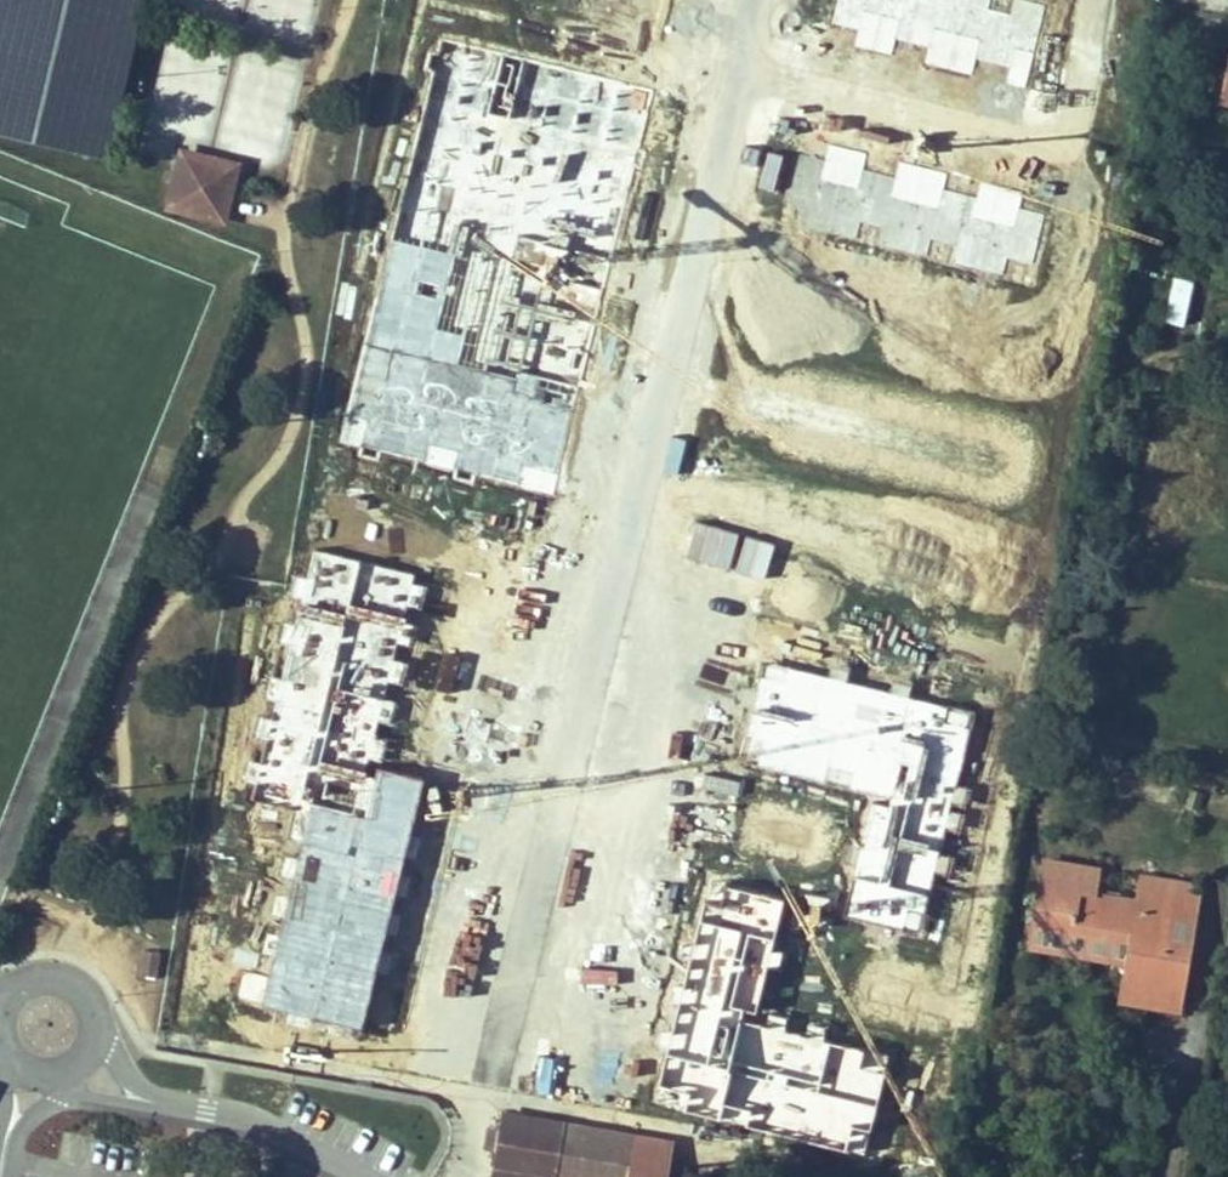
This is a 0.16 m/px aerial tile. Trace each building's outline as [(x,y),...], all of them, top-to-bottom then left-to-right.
[(241,157),(181,141),(165,203),(225,218),(241,157)] [(1192,272),(1174,267),(1163,314),(1180,318),(1192,272)] [(1174,912),(1166,911),(1172,878),(1142,872),(1137,898),(1094,891),(1099,865),(1043,856),(1028,945),(1130,963),(1124,998),(1180,1008),(1191,947),(1169,943),(1174,912)] [(1169,943),(1191,947),(1202,883),(1172,878),(1166,911),(1174,912),(1169,943)] [(168,940),(152,935),(145,960),(161,965),(168,940)] [(673,1138),(503,1108),(500,1127),(497,1143),(491,1176),(667,1176),(673,1138)] [(497,1143),(500,1127),(490,1125),(487,1141),(497,1143)]
